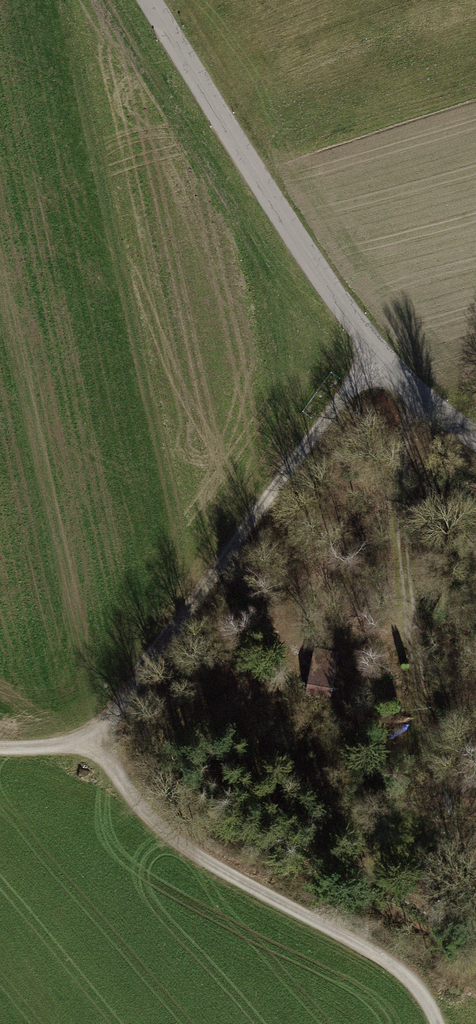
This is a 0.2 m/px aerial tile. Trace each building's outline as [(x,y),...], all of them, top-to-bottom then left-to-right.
[(335,656),(316,653),(311,679),(330,683),(335,656)]
